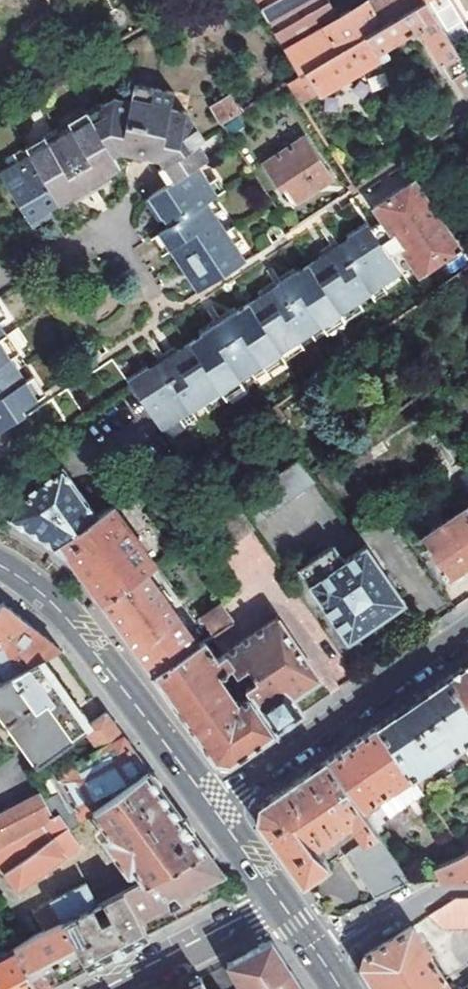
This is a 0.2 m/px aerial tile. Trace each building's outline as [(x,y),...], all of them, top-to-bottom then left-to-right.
[(422,0),(370,0),(339,19),(328,0),(255,0),(298,75),(361,37),(422,0)] [(375,58),(379,64),(386,58),(380,48),(389,43),(391,46),(402,38),(407,46),(416,41),(409,31),(416,27),(449,78),(466,68),(452,46),(423,0),(422,0),(361,37),(375,58)] [(452,46),(467,37),(443,0),(423,0),(452,46)] [(298,75),(285,83),(298,103),(316,92),(317,93),(375,58),(361,37),(298,75)] [(162,163),(174,183),(206,163),(196,148),(206,141),(187,114),(169,110),(172,94),(130,88),(128,103),(111,101),(99,110),(102,114),(88,122),(110,158),(118,154),(133,157),(132,164),(141,171),(146,168),(148,160),(162,163)] [(209,107),(221,126),(242,113),(231,94),(209,107)] [(116,172),(86,123),(39,154),(42,159),(22,171),(18,166),(0,178),(0,179),(29,226),(116,172)] [(284,182),(296,200),(328,179),(302,139),(262,165),(277,187),(284,182)] [(161,236),(200,295),(247,264),(232,242),(228,246),(215,228),(220,224),(207,205),(220,196),(209,181),(204,184),(196,172),(152,201),(172,230),(161,236)] [(384,217),(369,227),(390,259),(404,250),(420,273),(460,246),(416,179),(376,204),(384,217)] [(129,377),(162,426),(189,407),(185,401),(197,393),(201,399),(238,373),(235,367),(255,354),(259,358),(296,333),(292,328),(315,312),(318,317),(355,292),(352,286),(362,279),(365,284),(394,264),(390,259),(369,227),(362,218),(129,377)] [(44,392),(30,373),(25,377),(11,357),(17,353),(4,333),(12,327),(1,311),(0,312),(0,422),(44,392)] [(31,534),(53,547),(97,517),(61,467),(22,495),(6,519),(31,534)] [(67,556),(100,602),(143,572),(154,564),(112,506),(97,517),(53,547),(60,552),(67,556)] [(435,565),(449,584),(467,570),(467,512),(467,510),(420,542),(426,551),(435,565)] [(344,562),(333,546),(298,570),(348,642),(404,604),(366,548),(344,562)] [(427,571),(435,565),(426,551),(417,557),(427,571)] [(152,676),(196,646),(143,572),(100,602),(129,644),(152,676)] [(2,601),(0,602),(0,640),(28,622),(7,605),(2,601)] [(231,620),(221,605),(199,620),(210,636),(231,620)] [(275,616),(221,652),(228,664),(235,673),(245,666),(254,679),(244,686),(248,693),(275,732),(284,726),(302,713),(292,699),(319,680),(275,616)] [(28,622),(0,640),(0,662),(8,673),(41,657),(59,648),(52,642),(28,622)] [(229,763),(275,732),(248,693),(236,702),(216,672),(228,664),(221,652),(215,657),(204,640),(196,646),(152,676),(181,717),(213,762),(229,763)] [(41,657),(8,673),(0,678),(0,712),(2,710),(38,760),(84,727),(89,723),(41,657)] [(445,679),(467,712),(467,664),(445,679)] [(376,726),(411,777),(424,794),(438,784),(427,768),(460,745),(467,756),(467,712),(445,679),(436,686),(376,726)] [(142,762),(105,712),(89,723),(84,727),(99,748),(55,773),(73,805),(64,810),(55,793),(44,799),(55,819),(61,816),(68,829),(94,809),(148,769),(142,762)] [(338,753),(326,761),(373,830),(394,815),(382,797),(411,777),(376,726),(338,753)] [(258,822),(302,883),(327,866),(315,846),(352,822),(364,841),(375,833),(373,830),(326,761),(292,784),(261,805),(258,822)] [(198,838),(148,769),(94,809),(110,832),(104,836),(128,869),(90,891),(85,882),(67,890),(54,896),(31,909),(45,929),(63,920),(91,905),(103,899),(122,889),(144,878),(204,846),(198,838)] [(55,819),(44,799),(40,792),(0,813),(0,847),(55,819)] [(0,847),(0,870),(6,875),(17,891),(79,846),(68,829),(61,816),(55,819),(0,847)] [(410,883),(375,833),(364,841),(345,853),(377,899),(410,883)] [(223,873),(204,846),(144,878),(122,889),(137,918),(167,902),(170,907),(178,902),(176,898),(223,873)] [(442,883),(467,881),(467,852),(465,854),(436,869),(442,883)] [(137,918),(122,889),(103,899),(111,914),(99,920),(91,905),(63,920),(88,968),(98,963),(147,938),(137,918)] [(433,913),(441,928),(467,927),(467,898),(456,899),(435,911),(433,913)] [(14,945),(37,988),(49,988),(88,968),(63,920),(45,929),(14,945)] [(411,926),(365,953),(364,960),(362,967),(375,988),(448,988),(411,926)] [(271,941),(226,964),(238,988),(301,988),(278,953),(271,941)] [(14,945),(0,952),(0,988),(37,988),(14,945)] [(200,978),(179,988),(207,988),(200,978)]
